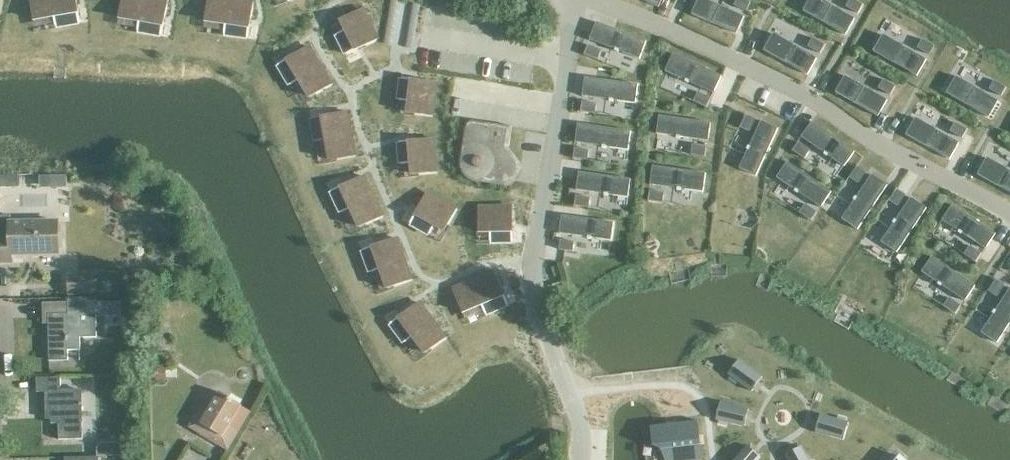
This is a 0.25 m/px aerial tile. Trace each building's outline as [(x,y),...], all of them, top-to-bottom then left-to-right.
[(33,21),(53,17),(55,27),(79,23),(75,0),(29,0),(33,21)] [(118,18),(138,22),(137,31),(161,36),(167,2),(158,0),(122,0),(118,18)] [(207,21),(236,38),(258,8),(244,0),(216,0),(207,21)] [(705,0),(698,0),(691,15),(736,34),(743,17),(705,0)] [(750,2),(744,0),(736,0),(733,6),(746,11),(750,2)] [(820,0),(809,0),(802,11),(845,36),(854,19),(820,0)] [(862,5),(852,0),(849,0),(845,7),(857,14),(862,5)] [(409,4),(402,47),(412,49),(419,5),(409,4)] [(345,31),(336,35),(346,55),(376,40),(361,10),(340,21),(345,31)] [(646,42),(596,23),(589,40),(614,50),(614,52),(617,53),(618,52),(639,60),(646,42)] [(816,59),(773,35),(764,51),(807,75),(816,59)] [(925,60),(882,36),(873,52),(916,77),(925,60)] [(824,45),(812,38),(807,47),(819,54),(824,45)] [(929,55),(933,47),(921,40),(917,49),(929,55)] [(597,60),(601,51),(588,46),(584,55),(597,60)] [(307,47),(278,65),(290,86),(299,81),(309,99),(330,86),(307,47)] [(721,77),(672,55),(664,72),(685,81),(684,82),(687,84),(688,83),(713,94),(721,77)] [(886,101),(844,76),(835,93),(877,117),(886,101)] [(997,102),(955,77),(946,93),(988,118),(997,102)] [(635,104),(637,85),(584,78),(582,97),(609,101),(608,102),(612,102),(612,101),(635,104)] [(401,79),(398,102),(408,103),(407,114),(431,116),(435,83),(401,79)] [(890,95),(895,87),(883,80),(878,89),(890,95)] [(1000,96),(1005,88),(993,81),(988,90),(1000,96)] [(710,99),(697,93),(693,102),(706,108),(710,99)] [(594,114),(596,104),(582,102),(581,112),(594,114)] [(345,112),(311,119),(316,143),(325,141),(329,161),(354,157),(345,112)] [(707,142),(710,124),(658,116),(656,134),(676,137),(675,139),(679,139),(679,138),(707,142)] [(749,132),(755,120),(746,116),(740,128),(749,132)] [(958,144),(915,119),(906,135),(949,160),(958,144)] [(755,176),(777,129),(760,121),(749,147),(747,147),(746,150),(747,151),(739,169),(755,176)] [(843,167),(854,152),(811,123),(801,138),(824,154),(823,155),(826,157),(827,156),(843,167)] [(954,123),(949,132),(961,138),(966,130),(954,123)] [(627,151),(630,132),(577,125),(574,143),(601,147),(601,149),(605,149),(605,148),(627,151)] [(467,126),(460,170),(464,180),(475,189),(508,193),(517,187),(522,170),(510,152),(513,133),(467,126)] [(432,139),(398,143),(401,165),(410,164),(411,175),(435,173),(432,139)] [(804,159),(809,151),(798,143),(793,151),(804,159)] [(704,157),(705,148),(692,146),(690,155),(704,157)] [(587,160),(588,151),(574,149),(573,159),(587,160)] [(987,159),(977,175),(1009,193),(1009,172),(987,159)] [(831,192),(786,163),(776,178),(794,191),(793,192),(797,194),(797,193),(820,208),(831,192)] [(702,193),(705,174),(652,167),(649,185),(676,189),(676,191),(680,191),(680,190),(702,193)] [(858,184),(865,173),(857,167),(849,179),(858,184)] [(627,198),(629,180),(578,173),(575,191),(603,195),(603,196),(607,197),(607,196),(627,198)] [(857,230),(886,186),(871,175),(856,198),(854,197),(852,200),(854,201),(841,220),(857,230)] [(61,176),(57,176),(57,188),(68,188),(68,176),(61,176)] [(0,177),(0,189),(9,189),(9,177),(0,177)] [(362,177),(331,192),(341,214),(350,210),(359,228),(381,217),(362,177)] [(897,207),(905,196),(896,190),(889,202),(897,207)] [(662,203),(663,193),(649,192),(648,201),(662,203)] [(426,194),(409,224),(429,235),(434,226),(444,231),(455,210),(426,194)] [(588,208),(590,198),(576,197),(575,206),(588,208)] [(896,253),(926,209),(910,198),(895,221),(894,220),(892,223),(893,224),(880,243),(896,253)] [(810,221),(816,213),(804,205),(799,213),(810,221)] [(995,234),(951,206),(941,221),(958,232),(957,233),(960,235),(961,234),(985,250),(995,234)] [(512,208),(478,209),(478,233),(489,232),(489,242),(512,242),(512,208)] [(610,241),(613,223),(561,216),(559,234),(587,238),(587,240),(590,240),(591,239),(610,241)] [(57,255),(57,223),(10,224),(10,217),(0,217),(0,264),(10,263),(9,256),(57,255)] [(395,239),(362,251),(371,274),(380,270),(387,289),(410,281),(395,239)] [(572,252),(574,242),(560,241),(559,250),(572,252)] [(980,254),(969,246),(964,255),(975,262),(980,254)] [(974,286),(931,257),(921,273),(937,284),(937,285),(940,287),(941,286),(964,302),(974,286)] [(494,273),(452,290),(462,313),(480,305),(484,314),(507,305),(494,273)] [(91,274),(65,275),(67,296),(93,295),(91,274)] [(996,298),(1004,286),(996,281),(988,292),(996,298)] [(1009,322),(1009,289),(1009,288),(995,311),(993,311),(991,314),(993,315),(980,333),(996,343),(1009,322)] [(68,314),(47,314),(48,350),(48,361),(67,360),(67,350),(80,350),(80,339),(96,338),(95,298),(67,299),(68,314)] [(960,306),(948,298),(943,307),(954,314),(960,306)] [(121,303),(107,303),(107,317),(121,317),(121,303)] [(418,303),(390,324),(404,344),(412,338),(424,354),(444,339),(418,303)] [(737,360),(727,374),(746,388),(756,374),(737,360)] [(164,371),(154,372),(154,382),(164,382),(164,371)] [(60,379),(36,379),(36,394),(46,393),(46,420),(50,420),(50,425),(58,424),(58,441),(81,440),(81,424),(80,391),(60,391),(60,379)] [(208,397),(194,419),(213,431),(208,439),(227,451),(250,412),(220,393),(215,401),(208,397)] [(718,402),(714,419),(738,424),(742,407),(718,402)] [(825,416),(820,433),(843,439),(848,423),(825,416)] [(651,426),(653,446),(665,444),(667,459),(688,459),(699,459),(695,421),(651,426)] [(125,442),(112,442),(112,455),(125,454),(125,442)] [(734,459),(754,459),(743,450),(734,459)]
